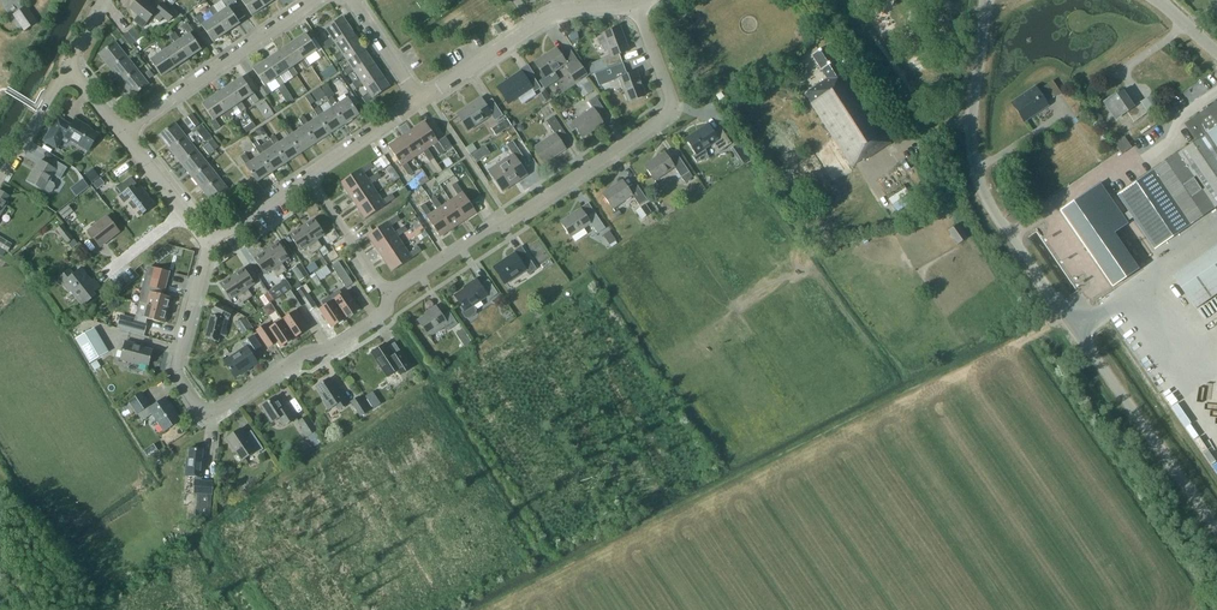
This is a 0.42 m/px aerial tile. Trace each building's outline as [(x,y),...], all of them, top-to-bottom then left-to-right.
[(130,8),(139,15),(134,21),(142,27),(152,16),(160,22),(164,17),(169,21),(176,13),(163,3),(157,10),(145,0),(137,0),(130,8)] [(218,13),(215,14),(228,32),(240,24),(238,21),(245,16),(235,2),(236,1),(235,0),(222,0),(221,1),(226,7),(218,13)] [(265,7),(261,0),(241,0),(252,16),(265,7)] [(37,22),(26,6),(13,14),(24,31),(37,22)] [(201,15),(195,18),(201,27),(202,26),(213,42),(228,32),(215,14),(218,13),(214,6),(209,9),(214,16),(206,21),(201,15)] [(328,48),(335,43),(353,31),(343,17),(326,29),(332,38),(324,43),(328,48)] [(184,19),(179,22),(183,27),(187,23),(184,19)] [(189,58),(201,50),(189,32),(192,30),(187,23),(183,27),(187,34),(180,39),(177,41),(189,58)] [(498,35),(502,33),(497,26),(494,28),(498,35)] [(622,62),(619,54),(628,51),(619,27),(604,33),(604,35),(597,39),(605,52),(610,50),(612,56),(604,59),(607,67),(622,62)] [(134,28),(128,32),(136,42),(141,38),(134,28)] [(353,31),(335,43),(341,52),(334,56),(338,61),(344,57),(362,45),(353,31)] [(128,32),(123,36),(130,46),(136,42),(128,32)] [(189,58),(177,41),(180,39),(175,32),(170,36),(174,43),(167,48),(164,50),(176,67),(189,58)] [(305,34),(292,43),(304,59),(300,61),(306,69),(311,65),(305,57),(317,50),(310,40),(305,34)] [(124,37),(118,41),(121,45),(127,41),(124,37)] [(314,38),(310,40),(317,50),(318,52),(322,49),(314,38)] [(176,67),(164,50),(167,48),(162,41),(157,45),(162,52),(151,59),(163,76),(176,67)] [(126,56),(115,42),(99,54),(110,68),(126,56)] [(279,51),(290,68),(288,70),(293,78),(298,74),(292,66),(300,61),(304,59),(292,43),(279,51)] [(362,45),(344,57),(350,66),(344,70),(347,75),(354,71),(372,59),(362,45)] [(135,48),(129,53),(133,57),(139,52),(138,52),(135,48)] [(537,61),(547,76),(566,63),(569,68),(568,69),(576,81),(587,73),(579,61),(571,50),(563,56),(557,48),(537,61)] [(818,150),(836,179),(850,170),(849,168),(862,159),(864,161),(891,143),(842,69),(840,70),(826,48),(813,57),(828,80),(804,95),(844,156),(842,158),(832,141),(818,150)] [(318,52),(317,53),(322,60),(327,56),(322,49),(318,52)] [(279,51),(266,60),(277,76),(275,78),(280,86),(285,83),(280,75),(288,70),(290,68),(279,51)] [(110,68),(122,82),(137,70),(126,56),(110,68)] [(372,59),(354,71),(359,79),(353,84),(356,89),(363,85),(381,72),(372,59)] [(277,76),(266,60),(252,70),(263,86),(262,87),(267,95),(265,96),(268,101),(275,97),(267,84),(275,78),(277,76)] [(624,64),(596,75),(600,87),(621,79),(630,102),(647,96),(638,72),(629,76),(624,64)] [(330,67),(326,70),(330,77),(334,74),(330,67)] [(122,82),(132,96),(148,84),(137,70),(122,82)] [(149,70),(145,73),(149,79),(154,75),(149,70)] [(498,87),(509,103),(533,87),(535,91),(541,88),(532,75),(527,79),(522,71),(498,87)] [(363,85),(369,93),(362,98),(366,103),(390,87),(381,72),(363,85)] [(559,79),(555,73),(546,78),(550,85),(559,79)] [(228,86),(239,103),(236,105),(241,113),(246,109),(241,101),(249,96),(254,104),(259,101),(254,93),(252,94),(241,77),(228,86)] [(545,77),(539,81),(544,89),(550,85),(546,78),(545,77)] [(578,89),(583,97),(594,90),(588,82),(586,84),(584,80),(576,85),(578,88),(578,89)] [(1061,92),(1053,80),(1045,85),(1053,97),(1061,92)] [(327,84),(321,88),(327,98),(333,94),(327,84)] [(215,95),(226,111),(223,113),(228,121),(233,118),(228,110),(236,105),(239,103),(228,86),(215,95)] [(1011,102),(1022,119),(1046,103),(1035,86),(1011,102)] [(1133,105),(1122,90),(1116,94),(1115,93),(1103,101),(1115,118),(1121,114),(1126,110),(1134,121),(1147,111),(1140,100),(1133,105)] [(544,91),(537,96),(542,103),(549,98),(544,91)] [(724,96),(721,91),(716,94),(719,99),(724,96)] [(288,92),(282,96),(288,104),(294,100),(288,92)] [(215,95),(202,104),(213,120),(210,122),(215,130),(220,127),(215,119),(223,113),(226,111),(215,95)] [(344,125),(359,115),(360,115),(348,97),(338,104),(333,97),(328,100),(333,107),(344,125)] [(574,122),(584,136),(604,123),(598,114),(605,110),(597,97),(589,102),(594,109),(574,122)] [(496,120),(503,115),(493,100),(486,104),(482,98),(458,114),(469,130),(493,115),(496,120)] [(1216,102),(1184,124),(1195,141),(1116,195),(1117,196),(1129,214),(1153,249),(1216,205),(1216,103),(1216,102)] [(329,135),(344,125),(333,107),(323,113),(319,107),(313,110),(318,117),(329,135)] [(192,114),(183,120),(191,130),(199,124),(192,114)] [(546,121),(554,134),(535,147),(546,162),(567,148),(561,139),(566,136),(553,116),(546,121)] [(318,117),(308,124),(303,117),(298,120),(303,127),(315,144),(329,135),(318,117)] [(45,142),(58,149),(63,141),(67,143),(70,139),(89,151),(98,135),(85,126),(76,120),(73,126),(59,118),(45,142)] [(495,135),(511,126),(506,119),(491,129),(495,135)] [(252,122),(243,128),(247,133),(256,127),(252,122)] [(427,150),(428,149),(434,145),(441,155),(445,152),(443,148),(439,142),(439,141),(426,122),(414,130),(427,150)] [(185,137),(174,123),(159,135),(170,149),(185,137)] [(697,153),(692,156),(697,163),(708,159),(705,149),(714,144),(719,152),(732,144),(720,127),(714,132),(709,124),(687,139),(697,153)] [(300,154),(315,144),(303,127),(294,133),(289,126),(284,129),(289,136),(300,154)] [(257,130),(255,131),(257,134),(262,135),(266,133),(262,127),(257,130)] [(195,129),(185,137),(187,139),(189,137),(190,138),(194,134),(195,135),(198,132),(195,129)] [(402,137),(415,157),(424,152),(430,161),(435,158),(428,149),(427,150),(414,130),(402,137)] [(205,131),(200,135),(205,142),(211,137),(205,131)] [(509,132),(504,135),(508,141),(513,138),(509,132)] [(300,154),(289,136),(279,142),(275,135),(270,139),(274,146),(286,163),(300,154)] [(1130,135),(1120,142),(1125,150),(1135,144),(1130,135)] [(187,139),(185,137),(170,149),(181,163),(197,151),(187,139)] [(402,137),(389,146),(403,166),(410,176),(414,173),(407,163),(415,157),(402,137)] [(446,137),(445,137),(439,141),(439,142),(443,148),(445,152),(452,148),(452,147),(452,146),(446,137)] [(213,140),(208,143),(213,151),(218,147),(213,140)] [(490,170),(503,191),(527,175),(518,161),(524,157),(513,141),(507,145),(513,155),(490,170)] [(472,143),(465,148),(470,155),(477,150),(472,143)] [(256,148),(260,155),(272,173),(286,163),(274,146),(265,152),(260,145),(256,148)] [(737,145),(732,148),(736,153),(741,150),(737,145)] [(192,178),(208,165),(197,151),(181,163),(192,178)] [(693,177),(690,173),(679,157),(671,162),(665,153),(646,166),(655,180),(675,167),(684,182),(693,177)] [(260,155),(250,161),(246,154),(241,158),(257,182),(272,173),(260,155)] [(382,154),(370,161),(371,162),(374,167),(378,173),(389,165),(382,154)] [(54,184),(49,180),(52,174),(60,179),(67,168),(55,160),(51,167),(39,160),(27,180),(48,193),(51,192),(55,186),(54,184)] [(341,182),(349,194),(369,181),(368,179),(364,173),(374,167),(371,162),(362,168),(361,168),(341,182)] [(203,192),(219,179),(208,165),(192,178),(203,192)] [(94,171),(87,177),(91,183),(99,177),(94,171)] [(349,194),(357,206),(378,193),(372,184),(381,178),(378,173),(368,179),(369,181),(349,194)] [(129,204),(139,217),(154,206),(140,189),(138,190),(135,186),(137,185),(131,178),(118,189),(124,195),(119,199),(126,207),(129,204)] [(400,178),(395,181),(399,187),(404,184),(400,178)] [(215,206),(230,193),(219,179),(203,192),(215,206)] [(86,183),(80,180),(75,187),(82,191),(86,183)] [(604,195),(613,209),(633,195),(640,206),(648,201),(638,185),(629,190),(624,182),(604,195)] [(459,196),(451,201),(465,221),(477,213),(464,193),(463,193),(457,183),(452,186),(459,196)] [(1131,217),(1128,212),(1122,216),(1100,183),(1059,211),(1111,287),(1137,270),(1113,233),(1127,223),(1125,221),(1131,217)] [(902,187),(885,198),(893,212),(911,201),(902,187)] [(8,202),(6,201),(9,196),(7,194),(6,191),(3,190),(0,190),(0,215),(8,202)] [(378,193),(357,206),(365,219),(387,205),(386,204),(395,199),(392,194),(383,200),(378,193)] [(432,200),(438,210),(440,209),(453,229),(465,221),(451,201),(443,207),(437,197),(432,200)] [(440,209),(438,210),(432,214),(426,204),(421,207),(428,217),(427,217),(440,237),(453,229),(440,209)] [(645,204),(640,208),(646,216),(651,212),(645,204)] [(58,213),(63,220),(73,212),(68,206),(58,213)] [(562,223),(571,237),(591,223),(598,234),(606,229),(595,213),(587,218),(582,210),(562,223)] [(368,234),(376,247),(397,234),(396,232),(392,226),(401,220),(398,215),(388,222),(388,221),(368,234)] [(87,232),(98,247),(118,231),(106,216),(87,232)] [(318,250),(323,247),(318,239),(325,234),(315,219),(303,227),(318,250)] [(72,249),(78,244),(63,224),(55,230),(67,244),(67,243),(72,249)] [(948,231),(957,245),(967,238),(958,224),(948,231)] [(376,247),(384,259),(405,246),(399,237),(408,230),(406,226),(396,232),(397,234),(376,247)] [(303,227),(290,235),(301,251),(308,246),(313,253),(318,250),(303,227)] [(425,231),(417,236),(420,241),(428,235),(425,231)] [(609,231),(603,235),(609,245),(615,241),(609,231)] [(7,251),(12,244),(0,237),(0,247),(7,251)] [(283,274),(288,270),(283,263),(290,258),(279,242),(267,250),(283,274)] [(405,246),(384,259),(392,271),(413,258),(412,258),(422,251),(419,247),(410,253),(405,246)] [(1195,308),(1216,293),(1216,249),(1175,278),(1195,308)] [(267,250),(255,258),(266,274),(273,269),(278,277),(283,274),(267,250)] [(494,269),(505,285),(525,271),(529,276),(537,270),(528,258),(521,263),(515,254),(494,269)] [(291,269),(300,281),(308,276),(300,263),(291,269)] [(353,284),(339,263),(332,267),(345,288),(353,284)] [(139,302),(147,305),(147,304),(168,310),(172,297),(157,293),(158,289),(165,291),(170,272),(150,267),(149,272),(148,271),(139,302)] [(249,299),(253,296),(248,288),(256,283),(245,267),(233,275),(249,299)] [(58,278),(68,292),(71,289),(83,305),(94,296),(91,292),(98,286),(92,278),(90,280),(80,268),(73,273),(69,269),(58,278)] [(233,275),(220,283),(231,299),(238,295),(243,303),(249,299),(233,275)] [(286,279),(273,287),(279,296),(291,288),(286,279)] [(470,287),(455,296),(465,311),(462,313),(465,319),(468,319),(476,315),(476,311),(473,306),(487,297),(489,301),(498,295),(489,281),(481,286),(477,280),(469,285),(470,287)] [(297,291),(310,311),(316,307),(303,287),(297,291)] [(304,304),(294,288),(287,293),(297,309),(304,304)] [(347,292),(342,295),(339,290),(330,296),(345,318),(359,310),(347,292)] [(330,296),(321,302),(324,307),(320,310),(331,328),(345,318),(330,296)] [(220,335),(225,336),(231,309),(217,302),(215,312),(218,313),(217,316),(211,315),(206,338),(218,341),(220,335)] [(146,310),(139,308),(137,316),(165,323),(168,310),(147,304),(146,310)] [(268,316),(276,312),(271,305),(264,309),(268,316)] [(419,321),(428,335),(443,325),(447,331),(457,325),(449,313),(443,317),(437,307),(430,312),(431,313),(419,321)] [(296,311),(282,320),(294,338),(308,329),(296,311)] [(148,322),(120,315),(118,325),(145,332),(148,322)] [(244,318),(236,323),(243,334),(251,328),(244,318)] [(294,338),(282,320),(269,329),(266,325),(257,331),(268,348),(277,342),(281,348),(294,338)] [(93,329),(74,340),(88,363),(107,352),(93,329)] [(465,333),(460,337),(465,343),(470,340),(465,333)] [(225,362),(235,378),(257,363),(251,354),(261,348),(253,336),(241,344),(244,349),(225,362)] [(228,337),(222,341),(226,346),(232,342),(228,337)] [(121,360),(138,364),(139,363),(149,365),(153,350),(143,348),(143,346),(126,341),(121,360)] [(386,343),(372,353),(388,377),(398,370),(401,374),(411,368),(402,354),(396,358),(386,343)] [(316,387),(324,400),(322,402),(328,410),(335,405),(339,410),(347,405),(338,391),(338,392),(329,379),(316,387)] [(180,419),(165,397),(152,405),(143,391),(129,399),(138,412),(141,410),(145,417),(153,412),(164,429),(180,419)] [(350,402),(360,417),(369,412),(359,396),(350,402)] [(279,418),(284,426),(296,418),(288,406),(284,409),(276,397),(261,406),(271,423),(279,418)] [(380,405),(376,399),(370,403),(374,409),(380,405)] [(1177,403),(1169,409),(1182,429),(1191,423),(1177,403)] [(302,429),(300,429),(306,438),(316,431),(307,416),(298,422),(302,429)] [(228,440),(242,461),(255,452),(257,455),(264,450),(251,432),(245,436),(242,431),(228,440)] [(187,458),(185,476),(195,477),(194,494),(197,494),(196,516),(210,517),(213,482),(202,481),(202,478),(203,478),(204,459),(200,459),(201,450),(190,449),(189,458),(187,458)]
